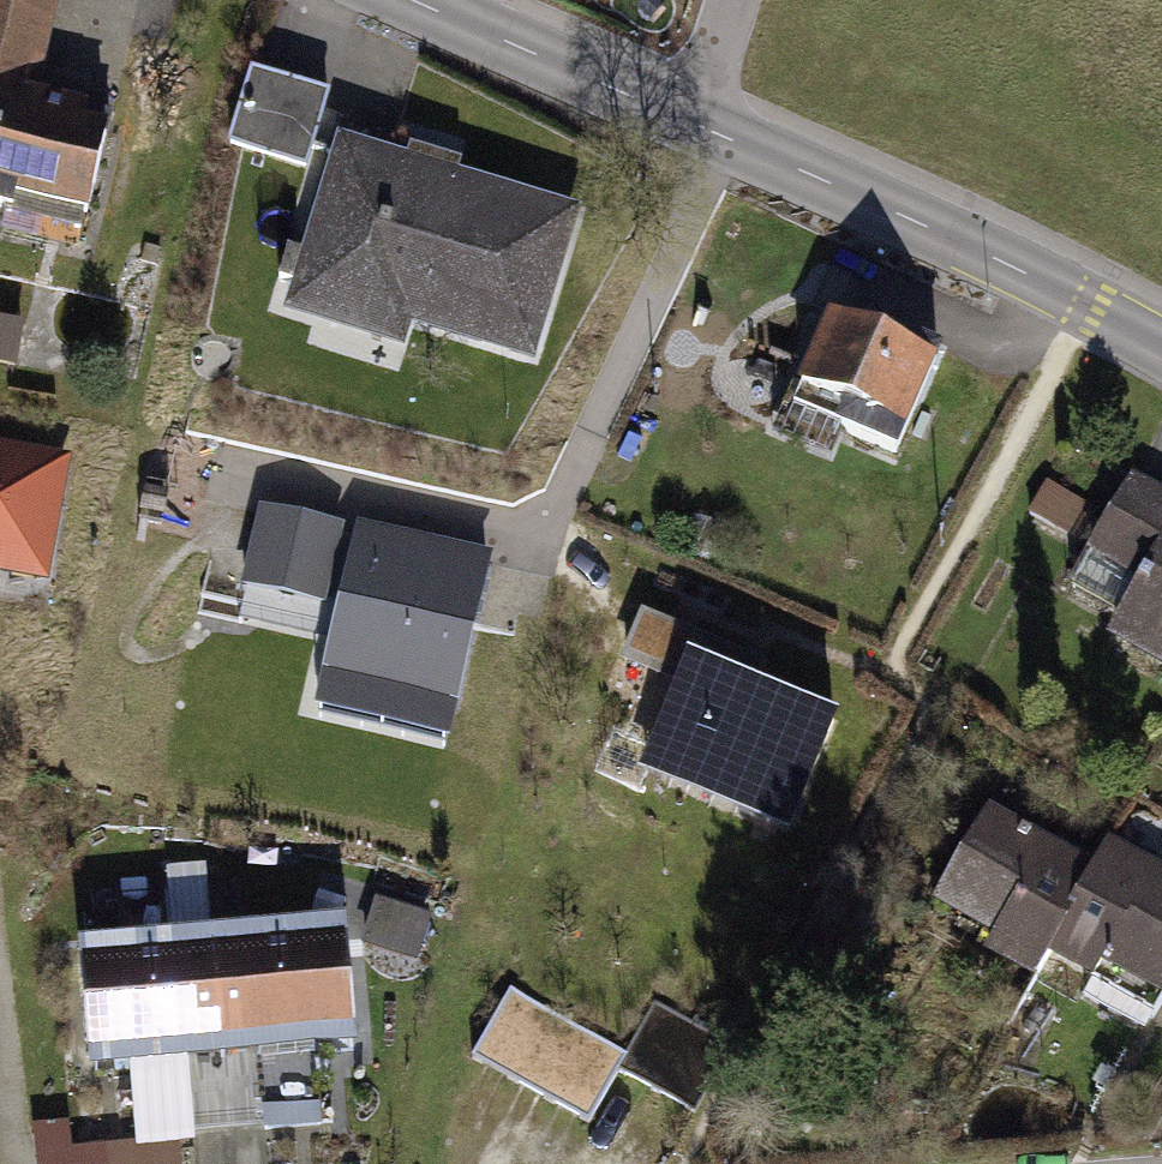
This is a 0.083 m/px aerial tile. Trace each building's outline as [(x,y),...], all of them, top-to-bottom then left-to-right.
[(72,227),(96,117),(32,103),(54,0),(0,0),(0,212),(72,227)] [(321,104),(242,78),(219,147),(298,173),(321,104)] [(568,214),(323,139),(269,313),(390,350),(397,327),(521,365),(568,214)] [(917,365),(810,319),(777,394),(884,440),(917,365)] [(0,448),(0,578),(46,587),(70,462),(0,448)] [(1113,462),(1054,588),(1102,611),(1087,642),(1161,677),(1161,484),(1113,462)] [(344,521),(259,503),(242,583),(327,602),(344,521)] [(492,549),(358,518),(315,701),(449,733),(492,549)] [(825,718),(644,642),(611,719),(645,734),(631,768),(778,829),(825,718)] [(975,802),(919,905),(980,939),(972,955),(1025,984),(1036,963),(1078,986),(1090,964),(1150,997),(1161,976),(1161,875),(1095,838),(1083,861),(975,802)] [(237,920),(237,884),(176,884),(175,920),(237,920)] [(425,918),(370,897),(352,945),(407,966),(425,918)] [(58,944),(67,1072),(333,1053),(323,924),(58,944)] [(504,990),(476,1064),(601,1111),(629,1037),(504,990)] [(627,1064),(691,1102),(728,1039),(663,1002),(627,1064)]
